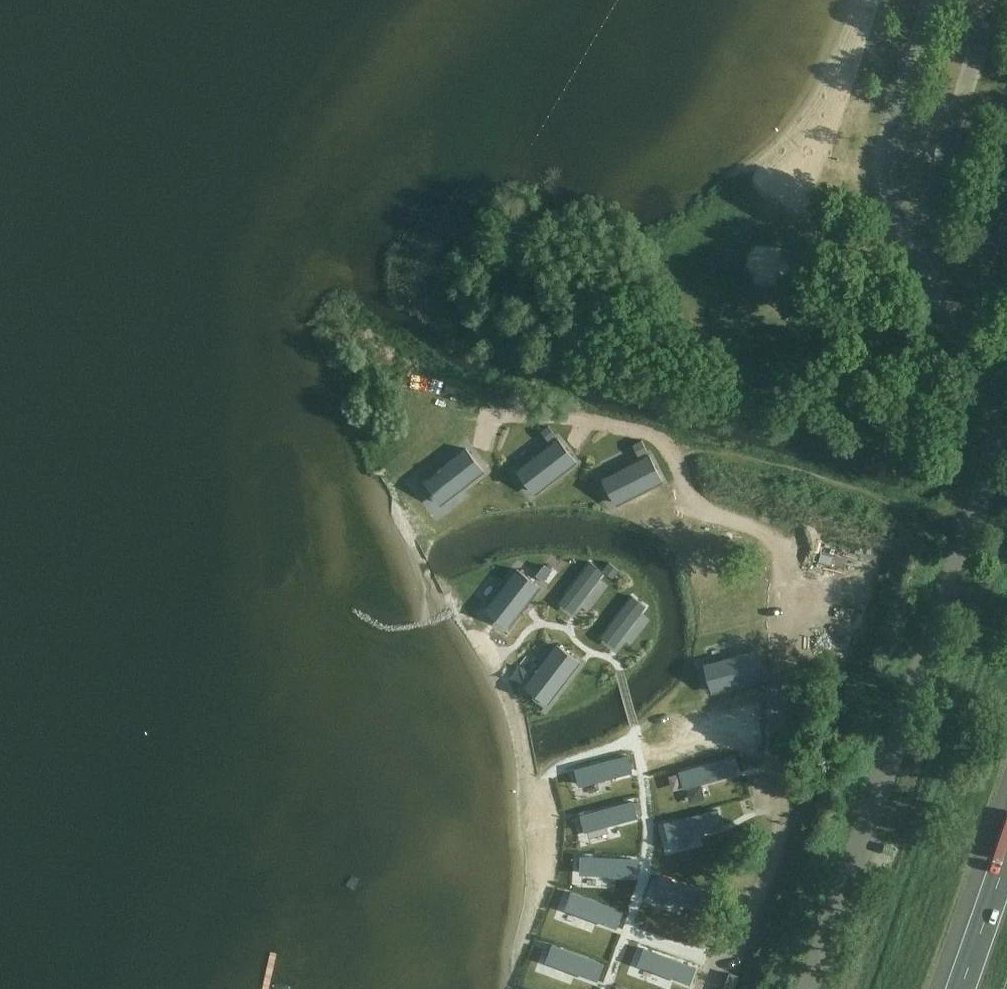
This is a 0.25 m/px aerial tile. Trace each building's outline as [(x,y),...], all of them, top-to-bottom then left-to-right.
[(549,425),(541,431),(549,441),(557,435),(549,425)] [(643,439),(633,444),(638,456),(648,451),(643,439)] [(576,461),(560,440),(522,468),(538,489),(576,461)] [(483,470),(467,449),(427,480),(443,501),(483,470)] [(662,480),(650,455),(608,476),(621,501),(662,480)] [(609,561),(603,570),(613,577),(620,568),(609,561)] [(545,563),(536,574),(544,580),(553,569),(545,563)] [(559,602),(573,613),(605,574),(591,563),(559,602)] [(539,586),(518,569),(489,606),(510,622),(539,586)] [(635,595),(601,637),(614,648),(648,606),(635,595)] [(580,661),(558,645),(527,684),(549,701),(580,661)] [(765,676),(758,651),(709,664),(716,690),(765,676)] [(572,764),(579,787),(633,771),(626,749),(572,764)] [(728,750),(677,766),(685,790),(736,774),(728,750)] [(577,809),(584,833),(639,817),(633,793),(577,809)] [(665,824),(671,843),(723,828),(718,810),(665,824)] [(882,852),(894,856),(897,848),(885,843),(882,852)] [(580,855),(580,875),(635,876),(636,855),(580,855)] [(663,870),(654,892),(696,908),(705,886),(663,870)] [(572,890),(565,908),(617,928),(624,911),(572,890)] [(552,944),(545,961),(597,981),(604,964),(552,944)] [(645,947),(638,965),(690,985),(697,968),(645,947)] [(739,975),(730,971),(725,984),(734,988),(739,975)]
